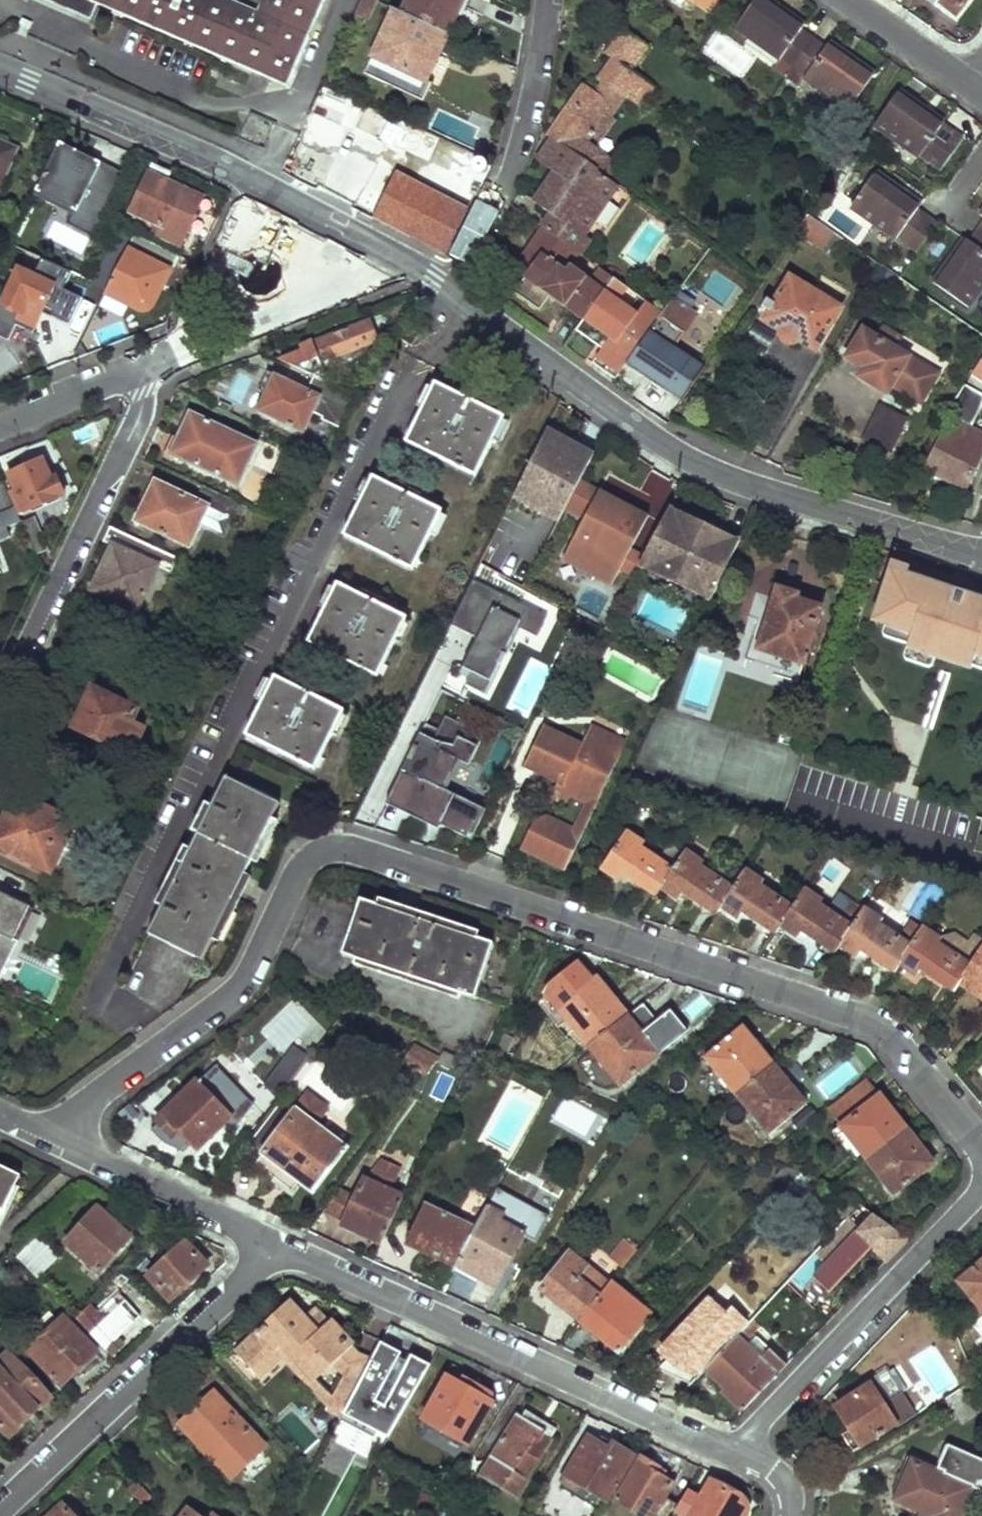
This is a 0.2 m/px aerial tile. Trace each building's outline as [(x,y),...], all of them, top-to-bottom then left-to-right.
[(289,88),(326,0),(267,0),(260,16),(223,0),(85,0),(289,88)] [(267,0),(255,0),(254,2),(250,0),(223,0),(260,16),(267,0)] [(374,0),(363,0),(356,16),(371,23),(380,3),(377,1),(374,0)] [(402,14),(449,35),(465,0),(409,0),(402,14)] [(710,12),(719,0),(691,0),(710,12)] [(736,31),(779,61),(781,59),(795,68),(814,41),(801,32),(805,25),(768,0),(758,0),(736,31)] [(938,2),(935,6),(952,20),(967,0),(935,0),(938,2)] [(396,11),(367,74),(425,99),(432,82),(428,81),(442,51),(455,57),(471,64),(478,48),(449,35),(402,14),(399,13),(396,11)] [(615,60),(636,75),(652,52),(623,31),(607,54),(615,60)] [(814,41),(795,68),(807,77),(805,79),(850,111),(875,74),(830,43),(825,49),(814,41)] [(432,82),(441,86),(455,57),(442,51),(428,81),(432,82)] [(788,77),(795,68),(781,59),(779,61),(775,68),(788,77)] [(636,75),(615,60),(600,81),(604,84),(610,88),(603,98),(597,94),(585,85),(548,136),(554,140),(610,181),(620,167),(589,144),(593,138),(601,144),(618,121),(615,119),(610,116),(624,98),(628,101),(643,112),(658,91),(636,75)] [(788,77),(801,86),(805,79),(807,77),(795,68),(788,77)] [(610,88),(604,84),(597,94),(603,98),(610,88)] [(900,92),(875,129),(920,159),(922,157),(943,171),(961,143),(940,129),(945,122),(900,92)] [(628,101),(624,98),(610,116),(615,119),(628,101)] [(398,119),(393,132),(420,144),(425,131),(398,119)] [(554,140),(538,161),(601,206),(616,185),(610,181),(554,140)] [(15,152),(0,146),(0,188),(15,152)] [(153,164),(130,214),(161,227),(158,235),(182,246),(203,200),(167,183),(172,172),(153,164)] [(386,172),(367,208),(377,213),(374,220),(445,257),(467,210),(394,174),(393,176),(386,172)] [(875,176),(851,214),(897,242),(898,240),(920,254),(939,224),(917,210),(920,206),(921,205),(875,176)] [(824,250),(835,235),(812,218),(801,233),(824,250)] [(526,280),(516,294),(541,311),(551,298),(584,322),(617,279),(600,268),(591,280),(573,267),(581,255),(547,230),(544,228),(530,247),(543,256),(526,280)] [(134,238),(120,232),(101,267),(115,274),(128,250),(134,238)] [(935,285),(972,307),(981,292),(981,235),(977,232),(971,241),(966,237),(935,285)] [(530,247),(513,272),(526,280),(543,256),(530,247)] [(145,311),(153,307),(171,270),(128,250),(115,274),(105,295),(136,310),(145,311)] [(0,309),(0,322),(31,336),(54,287),(19,270),(0,309)] [(617,279),(584,322),(610,341),(602,352),(597,360),(621,377),(628,368),(666,314),(647,301),(638,314),(620,301),(629,288),(617,279)] [(763,317),(763,319),(763,321),(779,332),(778,335),(780,340),(781,342),(784,344),(789,347),(794,347),(798,345),(814,355),(841,311),(792,281),(772,313),(770,312),(768,312),(767,313),(765,314),(764,315),(763,317)] [(666,314),(628,368),(668,397),(662,405),(677,415),(713,361),(704,354),(689,373),(685,371),(692,361),(669,345),(693,311),(676,299),(666,314)] [(584,322),(576,333),(602,352),(610,341),(584,322)] [(304,350),(310,368),(317,371),(323,367),(327,375),(364,361),(368,352),(375,349),(373,344),(378,341),(370,323),(304,350)] [(865,332),(848,361),(874,377),(868,387),(886,398),(909,359),(865,332)] [(242,399),(251,378),(238,372),(228,393),(242,399)] [(273,376),(256,411),(302,434),(318,401),(339,412),(333,425),(341,429),(356,399),(324,383),(317,398),(273,376)] [(437,384),(407,443),(475,477),(505,418),(437,384)] [(928,471),(966,490),(981,459),(981,434),(972,429),(981,410),(981,396),(964,387),(964,388),(940,427),(948,431),(928,471)] [(879,408),(862,441),(909,464),(927,430),(879,408)] [(593,443),(547,421),(511,492),(557,514),(593,443)] [(185,430),(172,456),(239,489),(259,448),(207,422),(199,437),(185,430)] [(5,482),(16,507),(23,504),(26,512),(32,510),(65,496),(57,476),(52,478),(43,459),(8,473),(11,479),(5,482)] [(373,475),(343,534),(412,569),(442,510),(373,475)] [(22,521),(16,507),(5,482),(0,484),(0,530),(22,521)] [(587,519),(566,561),(613,585),(648,517),(582,483),(566,515),(575,519),(578,515),(587,519)] [(148,500),(137,524),(191,550),(210,510),(227,517),(227,515),(243,523),(248,511),(205,490),(200,502),(164,484),(154,504),(148,500)] [(739,531),(670,496),(637,559),(706,594),(739,531)] [(35,517),(32,510),(26,512),(23,504),(16,507),(22,521),(22,523),(35,517)] [(22,523),(37,555),(49,549),(35,517),(22,523)] [(167,554),(110,528),(103,542),(113,547),(91,592),(139,615),(160,570),(167,554)] [(167,554),(160,570),(174,576),(181,561),(167,554)] [(977,600),(973,610),(964,608),(967,596),(969,593),(958,589),(957,593),(954,604),(946,601),(949,591),(893,573),(877,622),(887,625),(912,634),(908,645),(907,649),(936,658),(974,670),(975,667),(978,655),(981,657),(981,601),(977,600)] [(453,686),(488,701),(520,627),(538,635),(548,613),(472,580),(452,626),(475,636),(453,686)] [(337,586),(308,645),(377,679),(406,620),(337,586)] [(765,607),(748,660),(759,663),(762,652),(787,660),(782,676),(802,683),(824,610),(798,602),(799,595),(780,590),(774,610),(765,607)] [(946,601),(954,604),(957,593),(949,591),(946,601)] [(973,610),(977,600),(967,596),(964,608),(973,610)] [(908,645),(912,634),(887,625),(884,638),(908,645)] [(936,658),(907,649),(904,660),(933,670),(936,658)] [(274,676),(245,736),(314,770),(343,711),(274,676)] [(96,691),(77,731),(120,754),(126,742),(139,748),(147,731),(134,725),(140,713),(96,691)] [(431,713),(394,810),(473,839),(485,808),(456,797),(480,732),(431,713)] [(626,749),(592,732),(586,742),(548,723),(530,761),(563,778),(559,785),(562,797),(570,801),(575,792),(592,800),(578,827),(551,813),(539,817),(525,845),(568,866),(626,749)] [(630,741),(596,723),(592,732),(626,749),(630,741)] [(227,776),(150,934),(202,958),(281,802),(227,776)] [(562,797),(559,785),(550,788),(554,799),(562,797)] [(0,831),(0,851),(52,876),(76,827),(16,797),(0,831)] [(602,866),(619,879),(625,871),(657,893),(662,886),(685,851),(673,842),(661,859),(643,847),(646,841),(627,829),(602,866)] [(685,851),(662,886),(680,898),(685,890),(716,913),(721,905),(747,868),(749,865),(742,860),(735,870),(728,866),(721,877),(702,865),(705,861),(687,848),(685,851)] [(747,868),(721,905),(738,916),(743,910),(775,932),(780,924),(791,908),(760,884),(764,879),(747,868)] [(791,908),(780,924),(797,936),(803,927),(836,951),(841,944),(851,928),(818,905),(822,899),(805,888),(791,908)] [(31,913),(0,898),(0,983),(31,913)] [(363,901),(344,954),(474,995),(493,944),(363,901)] [(865,907),(851,928),(841,944),(857,954),(862,946),(897,968),(901,961),(923,927),(909,918),(897,935),(879,924),(882,919),(865,907)] [(923,927),(901,961),(918,972),(922,966),(956,989),(960,982),(981,951),(976,947),(966,961),(939,942),(943,938),(924,926),(923,927)] [(960,982),(978,993),(981,986),(981,950),(981,951),(960,982)] [(559,1009),(591,1047),(629,1016),(597,977),(593,980),(579,963),(553,985),(567,1002),(559,1009)] [(591,1047),(622,1086),(661,1054),(629,1016),(591,1047)] [(744,1025),(705,1057),(736,1094),(775,1063),(744,1025)] [(279,1096),(308,1056),(292,1044),(263,1085),(279,1096)] [(413,1045),(402,1063),(426,1073),(434,1061),(436,1059),(413,1045)] [(736,1094),(769,1135),(808,1103),(775,1063),(736,1094)] [(883,1095),(869,1078),(831,1109),(844,1126),(870,1159),(909,1129),(883,1095)] [(196,1085),(156,1121),(173,1139),(181,1131),(200,1149),(230,1120),(196,1085)] [(253,1142),(265,1154),(257,1164),(274,1177),(282,1168),(298,1180),(315,1193),(350,1149),(316,1123),(328,1109),(311,1095),(298,1113),(285,1102),(253,1142)] [(870,1159),(897,1193),(936,1162),(909,1129),(870,1159)] [(346,1219),(343,1226),(383,1241),(404,1195),(395,1191),(405,1166),(384,1158),(374,1183),(363,1178),(346,1219)] [(19,1177),(0,1167),(0,1218),(19,1177)] [(298,1180),(282,1168),(274,1177),(290,1190),(298,1180)] [(786,1169),(778,1180),(788,1189),(802,1175),(786,1169)] [(357,1191),(345,1186),(327,1211),(346,1219),(357,1191)] [(431,1206),(412,1243),(457,1266),(477,1229),(431,1206)] [(477,1229),(457,1266),(497,1286),(526,1232),(510,1223),(508,1227),(500,1223),(505,1213),(489,1206),(477,1229)] [(93,1214),(111,1230),(115,1225),(97,1210),(93,1214)] [(850,1215),(847,1218),(816,1252),(828,1263),(816,1276),(832,1290),(875,1245),(889,1259),(911,1236),(874,1212),(861,1225),(850,1215)] [(111,1230),(93,1214),(66,1245),(68,1247),(95,1270),(92,1275),(95,1278),(130,1240),(115,1225),(111,1230)] [(38,1279),(59,1257),(37,1236),(16,1258),(38,1279)] [(628,1241),(614,1259),(625,1268),(639,1249),(628,1241)] [(187,1244),(151,1276),(173,1300),(210,1267),(187,1244)] [(573,1252),(544,1289),(583,1322),(612,1284),(573,1252)] [(813,1258),(793,1280),(802,1289),(822,1266),(813,1258)] [(981,1307),(981,1262),(961,1279),(981,1307)] [(612,1284),(583,1322),(619,1352),(650,1315),(612,1284)] [(707,1299),(673,1337),(688,1350),(679,1362),(698,1380),(708,1369),(742,1332),(707,1299)] [(127,1301),(98,1329),(80,1311),(74,1318),(84,1329),(87,1327),(114,1355),(124,1345),(118,1340),(142,1317),(127,1301)] [(292,1306),(238,1356),(261,1378),(288,1354),(316,1381),(334,1366),(346,1378),(331,1405),(344,1418),(374,1361),(362,1357),(325,1320),(314,1328),(304,1319),(292,1306)] [(325,1320),(315,1309),(304,1319),(314,1328),(325,1320)] [(65,1318),(30,1352),(63,1387),(98,1352),(65,1318)] [(708,1369),(730,1390),(727,1394),(746,1411),(790,1364),(773,1348),(762,1360),(744,1343),(761,1324),(755,1318),(742,1332),(708,1369)] [(383,1349),(362,1389),(401,1409),(422,1369),(383,1349)] [(0,1370),(0,1426),(10,1436),(50,1398),(12,1358),(0,1370)] [(447,1378),(425,1421),(470,1446),(494,1401),(492,1394),(481,1389),(475,1392),(447,1378)] [(838,1406),(851,1429),(844,1433),(855,1451),(898,1425),(874,1384),(838,1406)] [(181,1425),(217,1463),(219,1461),(232,1478),(266,1447),(215,1393),(181,1425)] [(897,1423),(913,1418),(907,1396),(891,1400),(897,1423)] [(518,1414),(480,1476),(520,1500),(555,1441),(545,1436),(547,1431),(518,1414)] [(587,1438),(566,1475),(609,1501),(634,1458),(614,1446),(610,1453),(587,1438)] [(976,1492),(981,1494),(981,1463),(953,1448),(940,1473),(928,1467),(930,1462),(918,1457),(912,1459),(895,1494),(896,1501),(905,1506),(902,1513),(908,1515),(963,1515),(976,1492)] [(617,1500),(643,1515),(673,1515),(679,1505),(665,1497),(673,1483),(657,1475),(662,1468),(642,1457),(617,1500)] [(692,1515),(745,1515),(747,1513),(748,1510),(746,1501),(743,1499),(713,1483),(692,1515)] [(153,1500),(143,1490),(137,1495),(150,1507),(153,1500)] [(64,1505),(52,1515),(75,1515),(64,1505)]
